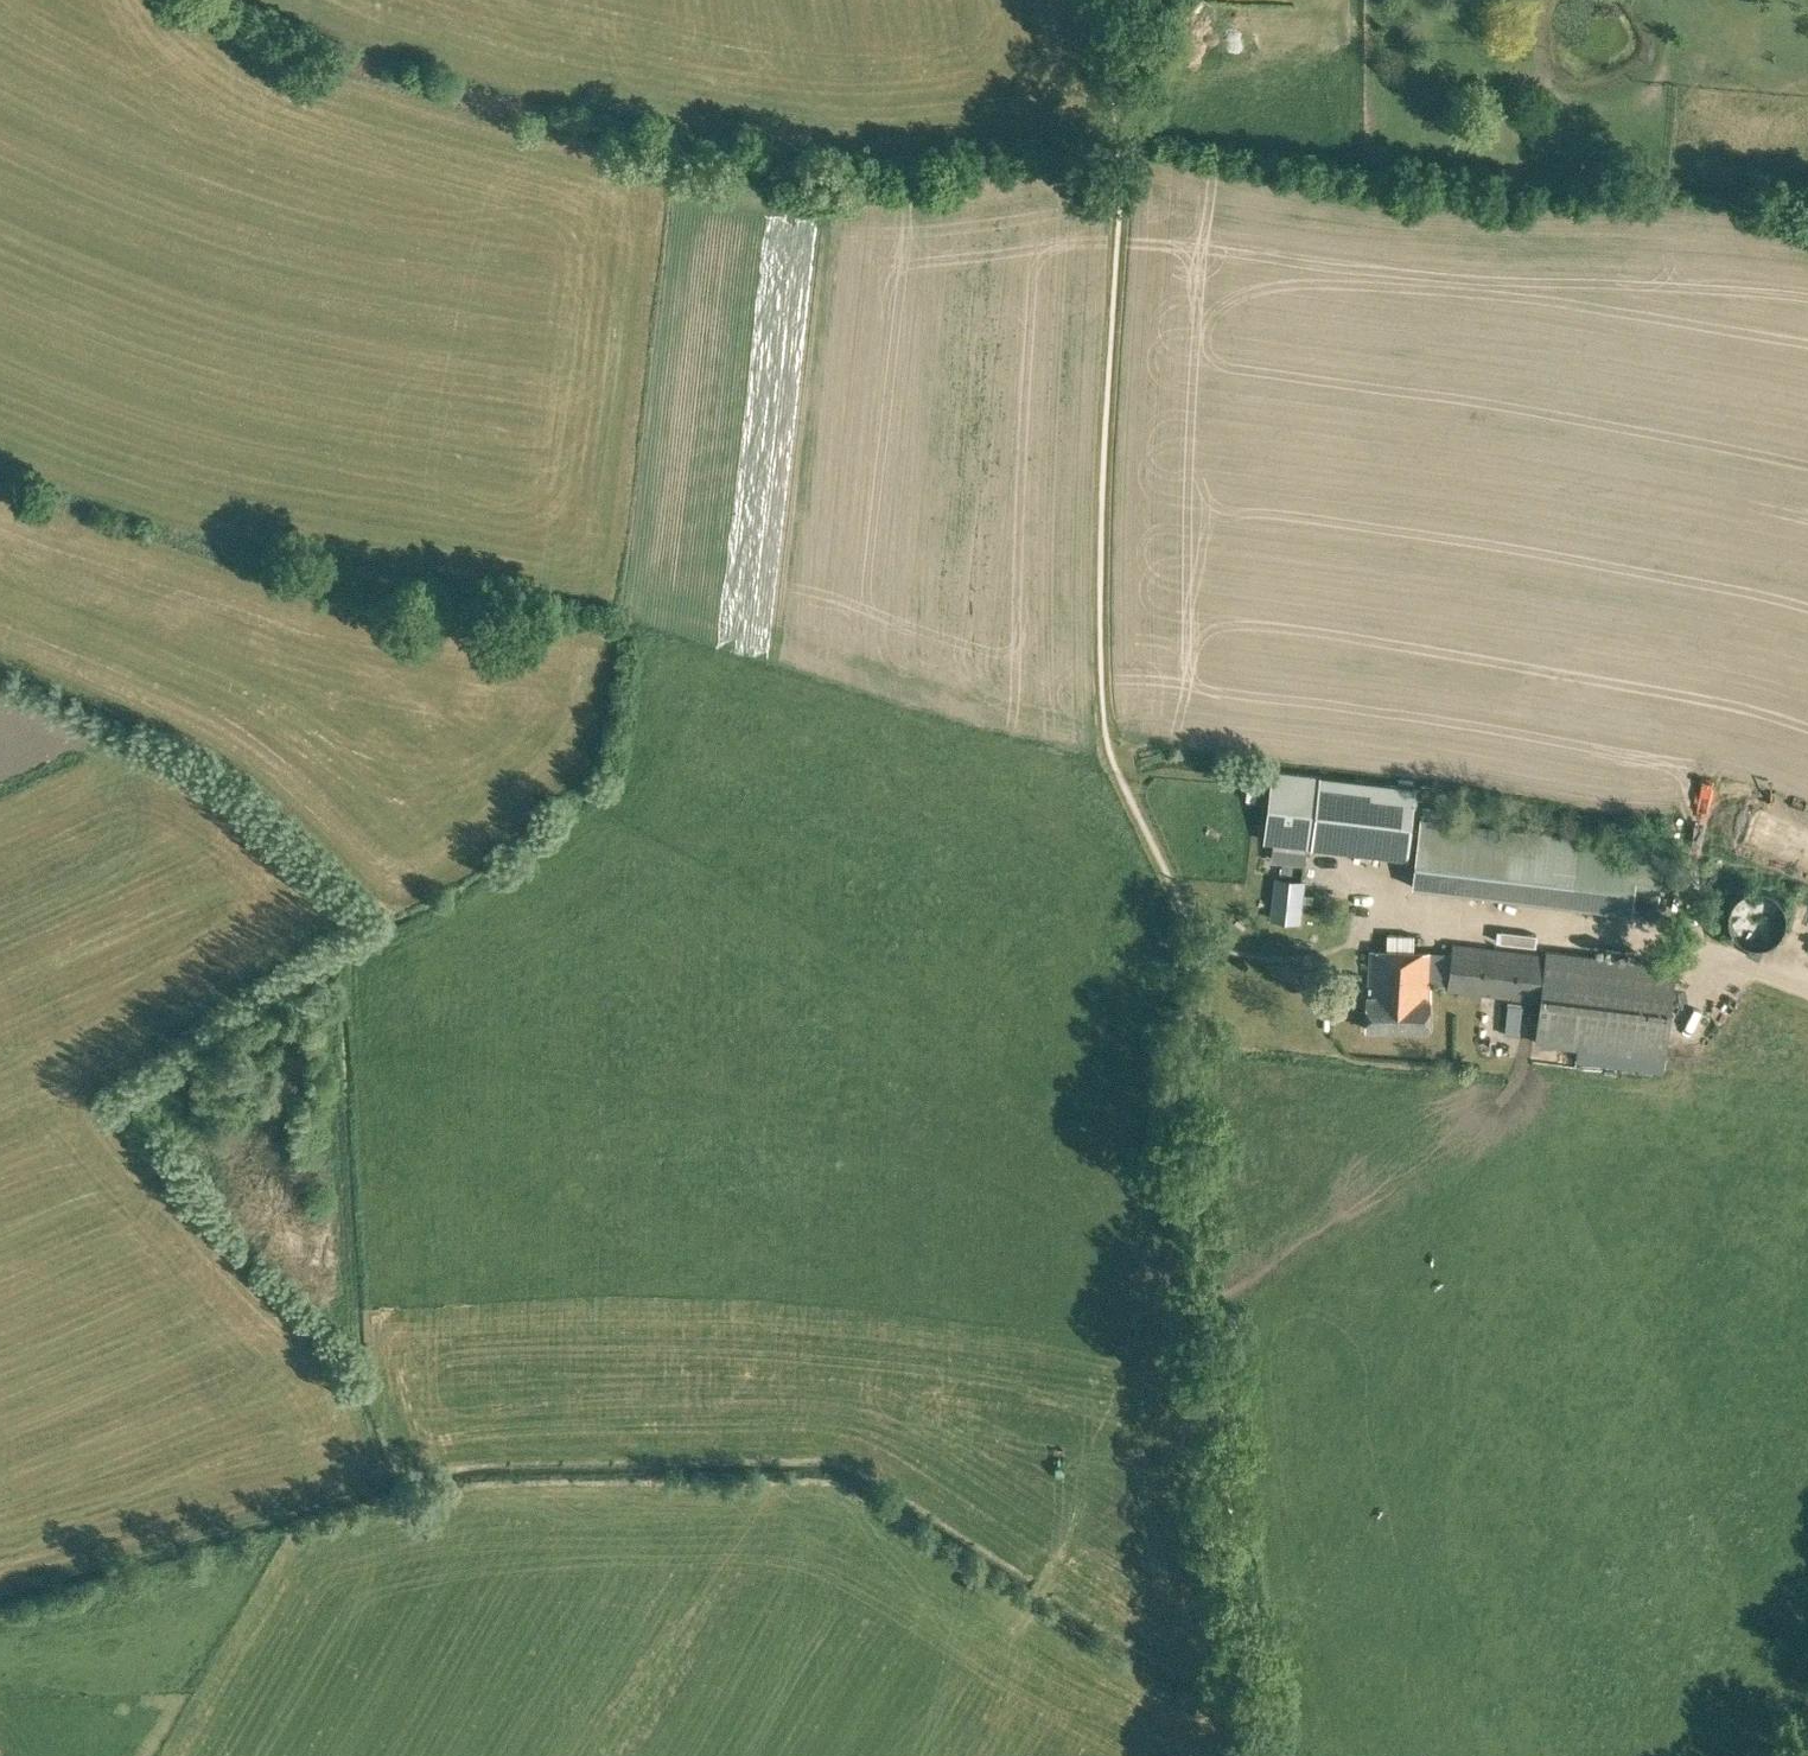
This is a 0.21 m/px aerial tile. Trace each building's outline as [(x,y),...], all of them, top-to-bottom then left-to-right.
[(1406,858),(1415,787),(1273,770),(1265,841),(1406,858)] [(1659,899),(1665,848),(1579,837),(1420,818),(1412,886),(1571,905),(1632,913),(1634,896),(1659,899)] [(1302,905),(1303,880),(1276,878),(1275,903),(1302,905)] [(1754,945),(1759,945),(1761,945),(1766,943),(1768,942),(1771,941),(1773,940),(1777,937),(1778,935),(1780,933),(1781,931),(1783,929),(1784,927),(1784,925),(1785,922),(1785,920),(1786,917),(1786,915),(1785,912),(1785,910),(1784,907),(1783,905),(1782,903),(1781,901),(1779,899),(1778,897),(1776,895),(1774,893),(1772,892),(1770,891),(1767,890),(1765,889),(1763,888),(1758,888),(1755,888),(1753,888),(1748,889),(1746,890),(1741,893),(1737,896),(1736,898),(1734,899),(1733,902),(1732,904),(1731,906),(1730,908),(1729,911),(1729,913),(1729,916),(1729,918),(1729,921),(1729,923),(1730,926),(1731,928),(1732,930),(1733,932),(1735,934),(1737,936),(1738,938),(1740,939),(1742,941),(1744,942),(1747,943),(1749,944),(1751,944),(1754,945)] [(1431,951),(1372,949),(1369,996),(1367,996),(1365,1028),(1430,1029),(1430,998),(1429,998),(1429,983),(1448,983),(1447,987),(1541,1000),(1534,1059),(1577,1064),(1577,1059),(1663,1070),(1676,966),(1547,951),(1547,955),(1453,943),(1449,974),(1430,974),(1431,951)]
